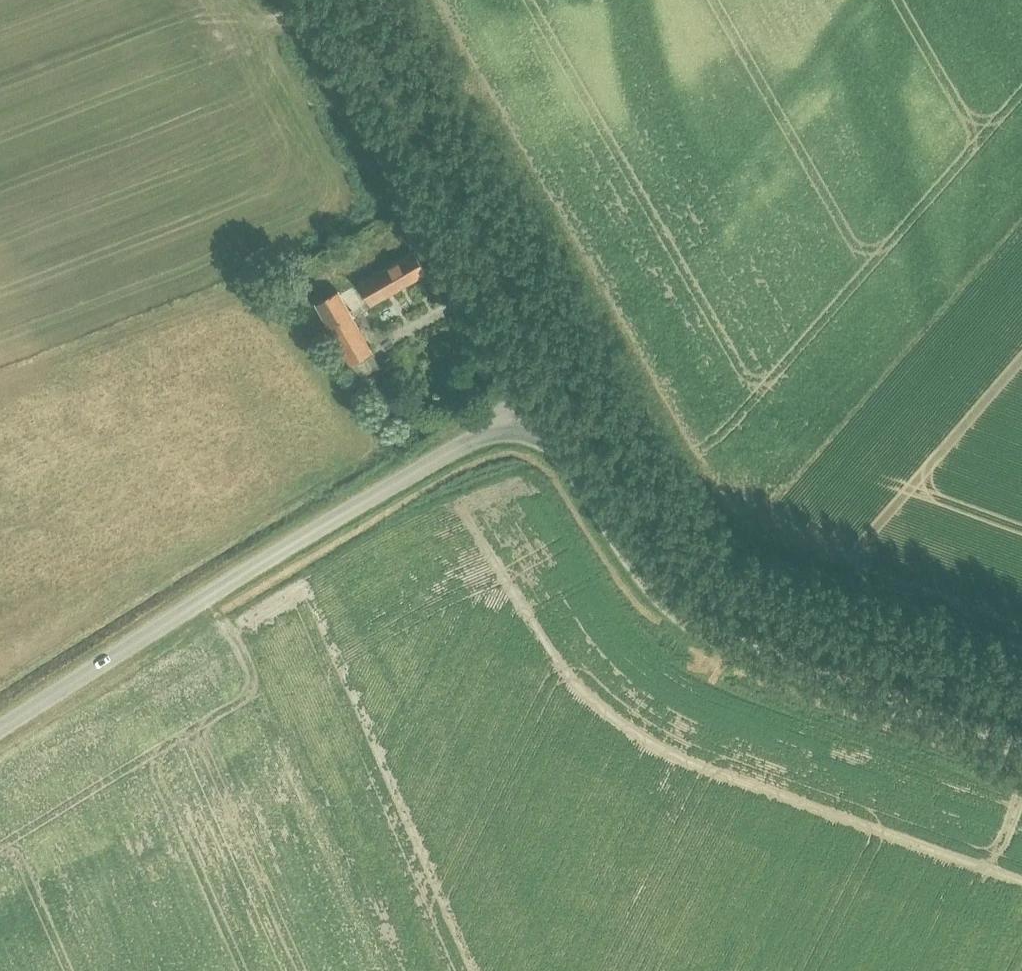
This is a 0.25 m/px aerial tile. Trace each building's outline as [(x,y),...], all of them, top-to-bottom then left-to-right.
[(371,301),(397,287),(427,269),(417,252),(361,284),(371,301)] [(340,291),(319,303),(352,360),(373,348),(340,291)]
